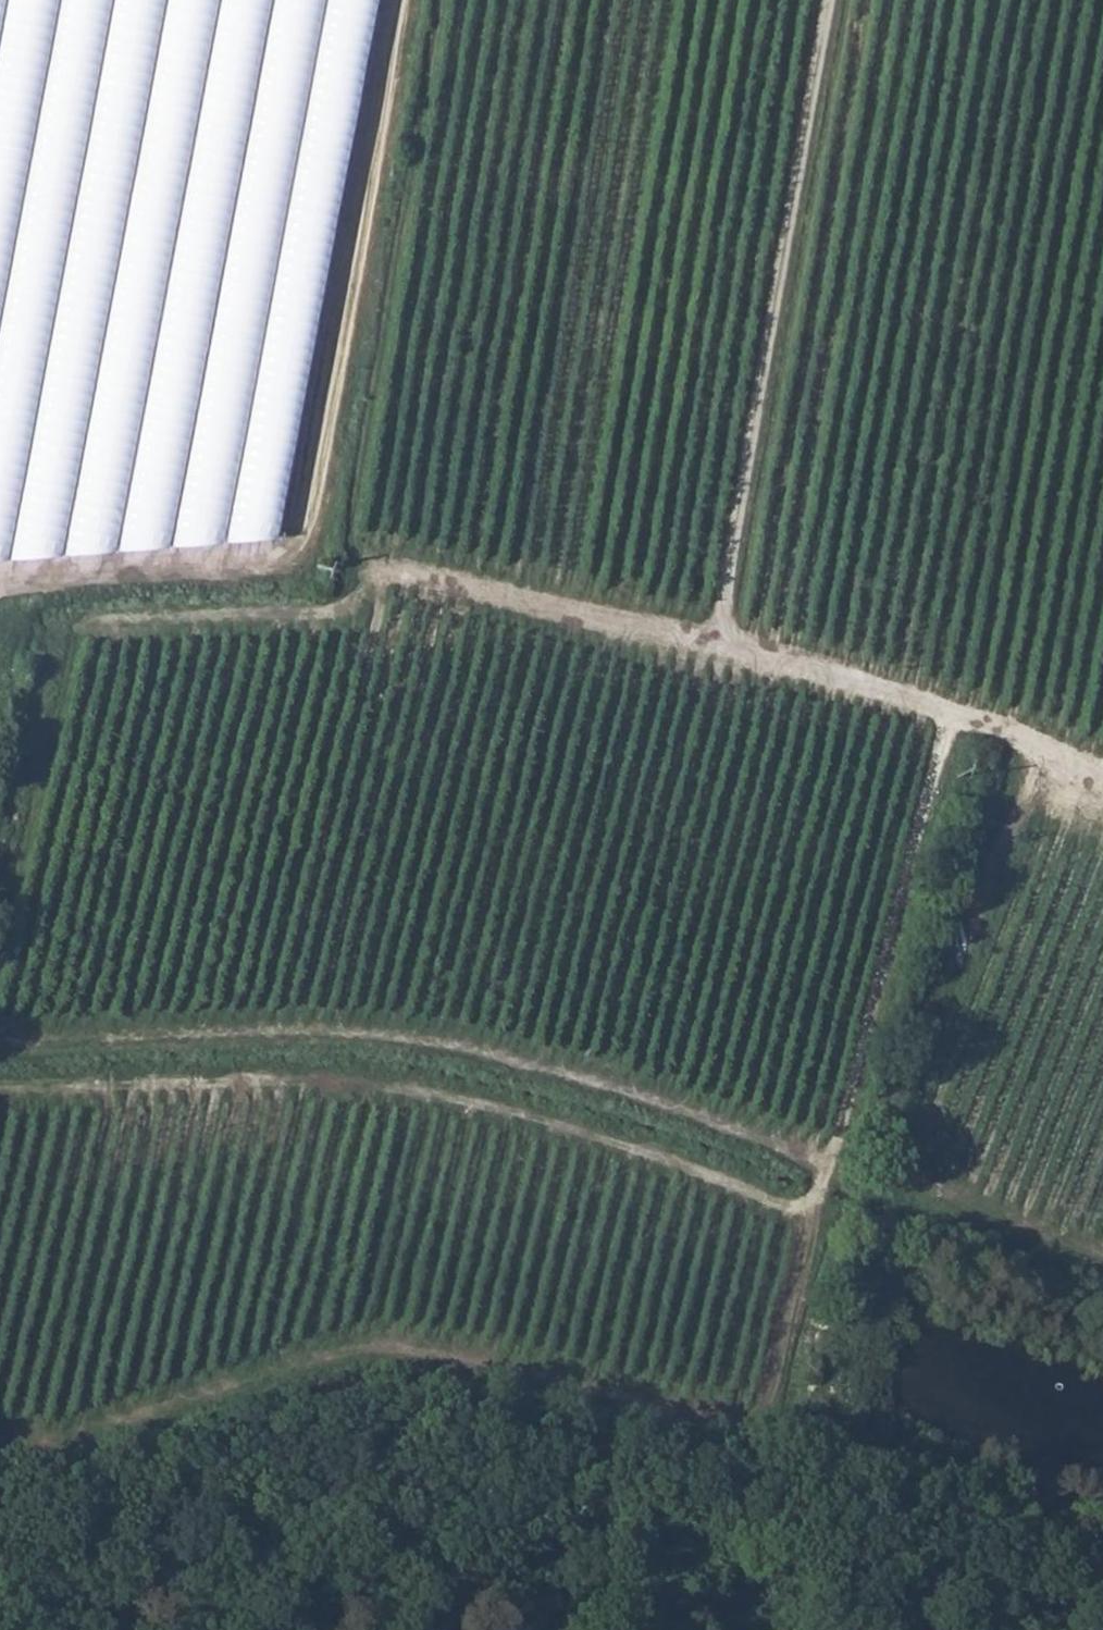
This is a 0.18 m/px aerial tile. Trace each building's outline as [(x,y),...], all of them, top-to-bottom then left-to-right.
[(274,537),(375,0),(0,0),(0,557),(274,537)]
